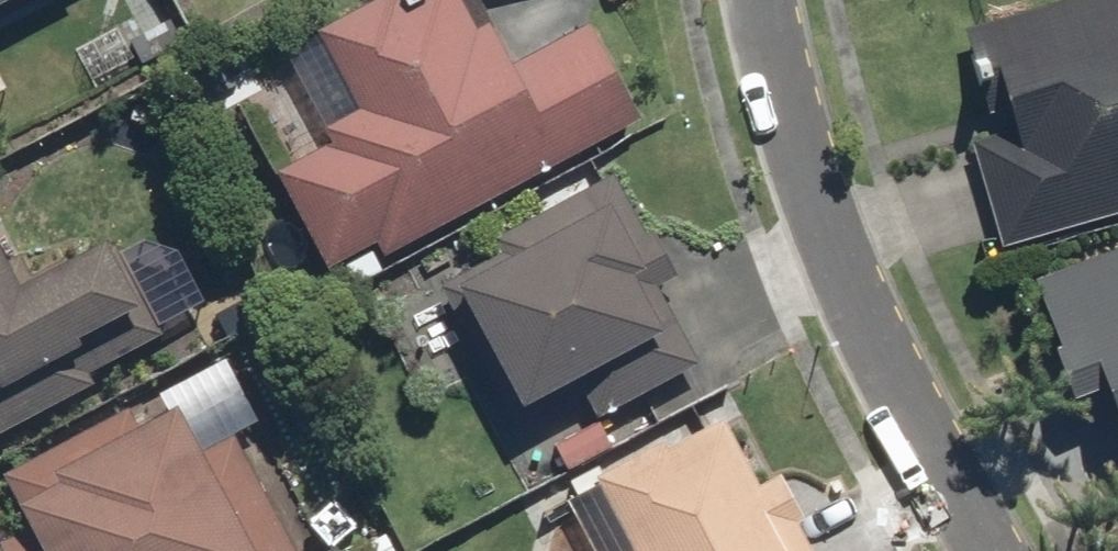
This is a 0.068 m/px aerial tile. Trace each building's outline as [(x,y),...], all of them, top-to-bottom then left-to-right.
[(57,0),(0,0),(0,29),(57,0)] [(637,121),(585,26),(506,68),(483,27),(473,33),(455,0),(373,0),(274,54),(324,144),(266,175),(320,273),(368,246),(377,262),(637,121)] [(992,251),(1117,215),(1117,0),(1059,0),(956,30),(987,138),(961,146),(992,251)] [(493,255),(433,288),(513,432),(575,399),(588,424),(708,359),(606,174),(485,239),(493,255)] [(163,348),(105,239),(30,279),(0,223),(0,435),(163,348)] [(1025,281),(1070,404),(1089,398),(1117,475),(1117,248),(1025,281)] [(0,472),(0,492),(20,531),(0,541),(0,550),(293,550),(232,433),(254,421),(222,358),(0,472)] [(768,479),(755,487),(713,410),(587,477),(627,550),(807,550),(768,479)]
